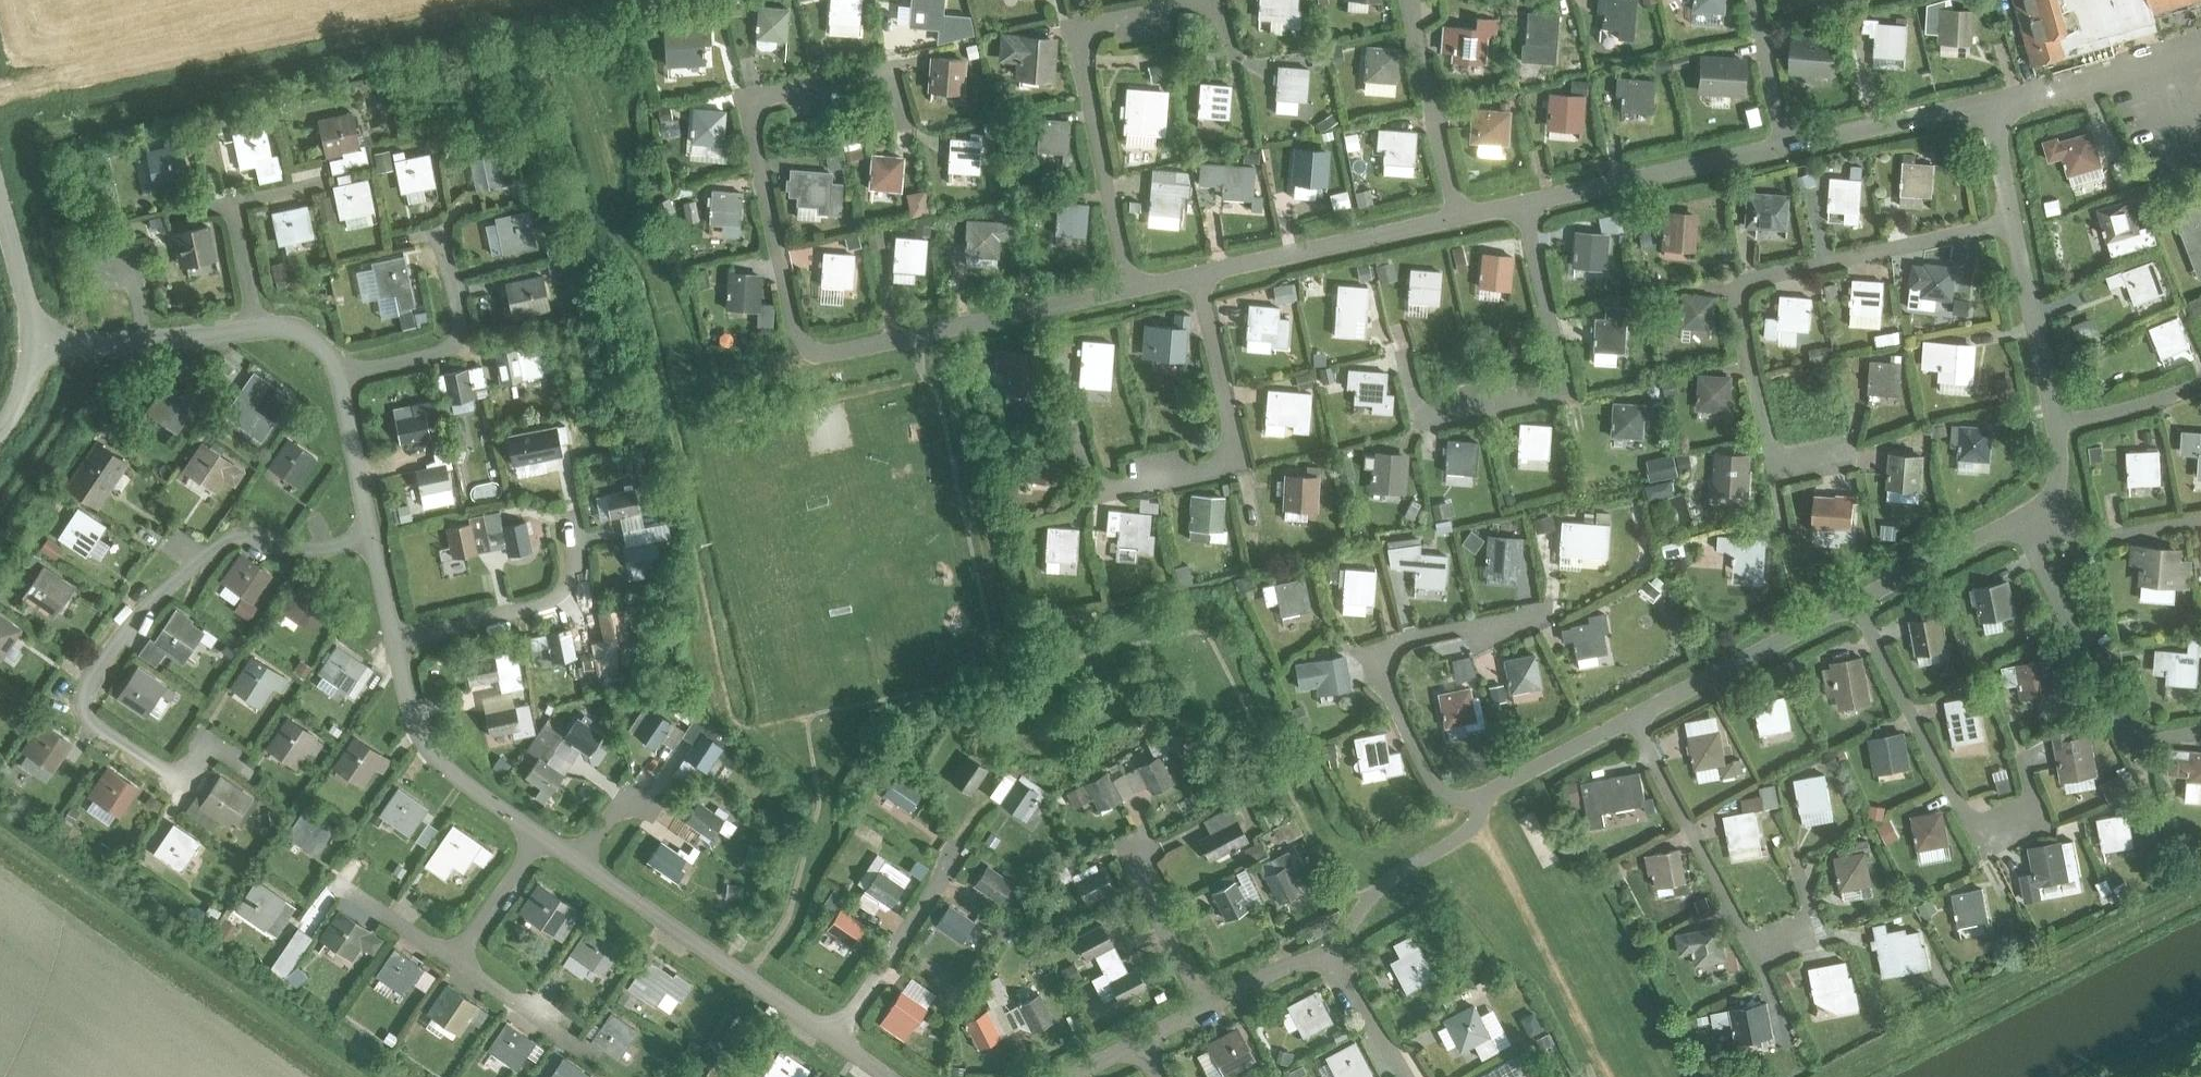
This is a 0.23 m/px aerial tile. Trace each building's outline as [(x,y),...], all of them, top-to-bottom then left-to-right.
[(857,23),(859,0),(829,0),(827,21),(857,23)] [(909,22),(939,25),(941,4),(941,0),(911,0),(911,2),(909,22)] [(1298,10),(1298,0),(1258,0),(1257,16),(1286,18),(1286,28),(1300,29),(1301,10),(1298,10)] [(1632,37),(1635,0),(1598,0),(1597,5),(1604,6),(1602,25),(1618,26),(1617,36),(1632,37)] [(1722,10),(1723,0),(1693,0),(1693,8),(1722,10)] [(1926,31),(1941,32),(1940,39),(1939,52),(1962,54),(1963,40),(1970,41),(1972,9),(1953,8),(1951,0),(1940,0),(1927,4),(1926,31)] [(2031,58),(2032,63),(2064,54),(2062,46),(2072,43),(2146,21),(2155,18),(2152,10),(2149,0),(2015,0),(2031,58)] [(2152,10),(2188,0),(2149,0),(2152,10)] [(777,38),(785,39),(787,7),(758,4),(755,36),(756,36),(756,45),(760,49),(771,49),(775,47),(777,44),(777,38)] [(1528,12),(1525,44),(1522,44),(1521,60),(1554,63),(1558,14),(1528,12)] [(1865,16),(1864,29),(1876,30),(1874,53),(1872,65),(1894,67),(1895,55),(1904,56),(1907,23),(1907,17),(1897,16),(1896,22),(1878,21),(1878,17),(1865,16)] [(1485,33),(1495,34),(1496,19),(1476,17),(1475,28),(1445,25),(1442,48),(1453,50),(1453,58),(1483,61),(1485,33)] [(663,23),(666,67),(705,65),(703,43),(710,42),(709,20),(663,23)] [(1049,70),(1052,38),(1022,36),(1021,37),(1010,36),(1010,49),(1021,49),(1019,68),(1049,70)] [(1794,36),(1792,56),(1803,57),(1802,69),(1832,71),(1834,39),(1804,36),(1794,36)] [(1326,45),(1329,63),(1343,60),(1340,42),(1326,45)] [(1364,77),(1394,80),(1397,47),(1367,45),(1364,77)] [(929,88),(959,90),(962,58),(931,55),(929,88)] [(1710,89),(1741,91),(1743,59),(1713,57),(1710,89)] [(1275,96),(1305,99),(1307,67),(1278,65),(1275,96)] [(1621,107),(1651,110),(1653,78),(1618,76),(1617,88),(1623,88),(1621,107)] [(1581,94),(1586,95),(1587,81),(1571,80),(1570,94),(1551,92),(1549,124),(1579,126),(1581,94)] [(1196,114),(1227,116),(1230,84),(1199,82),(1196,114)] [(1124,129),(1155,132),(1157,100),(1127,97),(1124,129)] [(1476,140),(1506,142),(1509,103),(1500,102),(1500,110),(1472,107),(1470,126),(1477,127),(1476,140)] [(690,140),(720,143),(724,111),(694,107),(690,140)] [(340,120),(321,124),(327,153),(343,149),(344,155),(330,158),(333,171),(347,168),(346,164),(367,159),(364,145),(359,146),(351,113),(339,115),(340,120)] [(1065,151),(1066,151),(1068,119),(1039,117),(1036,148),(1063,151),(1061,165),(1069,166),(1070,154),(1065,153),(1065,151)] [(277,154),(271,156),(265,127),(253,129),(254,133),(234,138),(240,167),(256,164),(260,181),(281,177),(277,154)] [(1378,129),(1377,146),(1384,147),(1383,160),(1413,162),(1415,130),(1385,128),(1385,130),(1378,129)] [(2072,185),(2105,176),(2092,130),(2046,143),(2050,157),(2062,154),(2072,185)] [(947,169),(977,171),(979,139),(949,137),(947,169)] [(483,157),(489,185),(521,178),(513,145),(501,148),(502,153),(483,157)] [(149,157),(156,186),(188,178),(180,146),(167,149),(168,152),(149,157)] [(1293,180),(1324,182),(1326,150),(1296,147),(1293,180)] [(826,154),(829,170),(845,167),(843,151),(826,154)] [(406,190),(435,183),(428,152),(395,159),(398,171),(402,170),(406,190)] [(1901,193),(1931,195),(1934,162),(1915,161),(1916,153),(1903,152),(1901,193)] [(869,186),(899,188),(901,156),(871,154),(869,186)] [(1250,207),(1258,208),(1259,195),(1251,195),(1253,165),(1199,162),(1198,182),(1221,183),(1221,196),(1250,198),(1250,207)] [(817,211),(838,213),(840,183),(829,182),(830,172),(790,169),(788,193),(797,194),(796,203),(817,204),(817,211)] [(1187,195),(1188,183),(1187,171),(1175,169),(1173,181),(1151,178),(1147,211),(1177,214),(1179,194),(1187,195)] [(1861,178),(1863,179),(1864,170),(1851,169),(1850,178),(1830,176),(1828,208),(1848,210),(1847,219),(1858,220),(1859,210),(1858,210),(1861,178)] [(345,215),(374,209),(367,177),(334,185),(336,197),(341,196),(345,215)] [(1721,184),(1726,201),(1741,197),(1737,180),(1721,184)] [(708,220),(738,223),(741,191),(711,188),(708,220)] [(1756,224),(1786,226),(1788,194),(1749,191),(1747,215),(1757,215),(1756,224)] [(2138,227),(2130,199),(2098,208),(2107,239),(2124,234),(2128,249),(2157,240),(2152,223),(2138,227)] [(1054,231),(1084,234),(1087,203),(1057,200),(1054,231)] [(284,242),(314,235),(307,204),(273,211),(276,224),(280,223),(284,242)] [(2199,278),(2200,277),(2200,204),(2175,214),(2199,278)] [(1027,207),(1031,227),(1041,225),(1036,205),(1027,207)] [(515,216),(496,220),(503,249),(534,242),(527,209),(514,212),(515,216)] [(1662,245),(1692,247),(1695,214),(1665,212),(1662,245)] [(968,220),(965,252),(998,252),(998,234),(1009,234),(1009,219),(968,220)] [(186,263),(216,257),(209,225),(175,232),(178,245),(182,244),(186,263)] [(1573,264),(1603,266),(1606,233),(1576,231),(1573,264)] [(892,268),(922,270),(924,237),(894,235),(892,268)] [(543,242),(546,255),(564,251),(561,238),(543,242)] [(820,283),(850,285),(853,253),(823,251),(820,283)] [(1479,284),(1509,287),(1512,255),(1481,252),(1479,284)] [(398,308),(415,305),(405,254),(392,257),(393,262),(374,266),(380,295),(395,292),(398,308)] [(2135,301),(2164,291),(2152,260),(2124,270),(2124,269),(2107,275),(2111,286),(2127,280),(2135,301)] [(1952,298),(1955,266),(1925,262),(1925,264),(1913,263),(1908,306),(1920,308),(1922,294),(1952,298)] [(1407,300),(1438,302),(1440,270),(1410,268),(1407,300)] [(726,304),(756,306),(759,274),(728,272),(726,304)] [(510,284),(516,314),(548,307),(541,273),(528,276),(529,280),(510,284)] [(1851,310),(1850,325),(1880,327),(1881,312),(1884,280),(1853,278),(1851,310)] [(1826,283),(1829,298),(1838,295),(1835,281),(1826,283)] [(1273,286),(1275,301),(1295,299),(1293,283),(1273,286)] [(1336,315),(1334,335),(1364,337),(1366,318),(1368,286),(1338,284),(1335,315),(1336,315)] [(1680,325),(1711,327),(1713,295),(1682,293),(1680,325)] [(1779,326),(1808,329),(1812,296),(1781,293),(1779,316),(1766,315),(1765,335),(1778,336),(1779,326)] [(2196,312),(2200,310),(2200,295),(2191,299),(2196,312)] [(1954,311),(1967,312),(1969,300),(1956,298),(1954,311)] [(1270,346),(1287,347),(1289,319),(1278,318),(1279,306),(1249,303),(1245,338),(1247,338),(1246,350),(1270,352),(1270,346)] [(1593,349),(1623,351),(1626,306),(1606,305),(1605,318),(1595,317),(1593,349)] [(1185,327),(1189,327),(1189,313),(1175,312),(1175,325),(1155,324),(1153,356),(1183,358),(1185,327)] [(2150,326),(2162,357),(2190,345),(2178,315),(2150,326)] [(2072,325),(2081,346),(2102,338),(2092,316),(2072,325)] [(494,352),(499,381),(542,372),(539,356),(547,354),(542,329),(530,331),(530,335),(526,336),(528,345),(494,352)] [(1080,383),(1110,385),(1113,341),(1083,339),(1080,383)] [(1941,375),(1971,378),(1974,345),(1943,343),(1941,375)] [(1008,387),(1037,390),(1040,357),(1011,355),(1012,350),(996,349),(995,366),(1009,367),(1008,387)] [(1868,391),(1899,393),(1901,361),(1871,359),(1868,391)] [(443,373),(437,374),(440,390),(446,389),(449,402),(451,414),(474,409),(472,397),(466,368),(443,373)] [(1372,412),(1391,413),(1393,395),(1385,394),(1386,372),(1348,369),(1347,382),(1355,383),(1354,402),(1372,404),(1372,412)] [(249,385),(229,414),(260,437),(286,401),(278,395),(281,392),(253,372),(245,383),(249,385)] [(1698,406),(1728,408),(1731,376),(1701,373),(1698,406)] [(152,413),(175,430),(194,403),(165,384),(158,394),(163,397),(152,413)] [(1267,388),(1265,421),(1293,423),(1292,431),(1308,433),(1311,392),(1298,391),(1267,388)] [(414,414),(395,418),(397,429),(400,441),(410,439),(429,435),(426,421),(437,419),(433,401),(412,405),(414,414)] [(1611,434),(1641,436),(1643,404),(1613,402),(1611,434)] [(447,422),(451,438),(462,435),(461,431),(465,431),(463,418),(447,422)] [(1518,454),(1548,456),(1550,424),(1520,422),(1518,454)] [(1958,456),(1989,459),(1991,426),(1952,423),(1951,446),(1959,446),(1958,456)] [(556,426),(507,436),(513,465),(561,456),(559,443),(567,441),(564,425),(556,426)] [(2200,475),(2200,431),(2183,430),(2182,450),(2199,451),(2197,475),(2200,475)] [(431,436),(434,451),(445,448),(442,433),(431,436)] [(1445,470),(1476,472),(1478,440),(1447,438),(1445,470)] [(273,467),(296,484),(314,458),(287,439),(280,449),(284,451),(273,467)] [(1029,440),(1027,473),(1046,474),(1045,480),(1065,481),(1065,476),(1066,454),(1058,453),(1059,442),(1029,440)] [(67,487),(94,506),(124,462),(97,443),(67,487)] [(200,456),(189,473),(213,490),(222,478),(234,486),(245,471),(232,463),(204,443),(197,454),(200,456)] [(2128,451),(2129,483),(2159,482),(2158,450),(2128,451)] [(436,466),(416,470),(418,479),(423,504),(454,497),(447,467),(452,466),(448,451),(433,454),(436,466)] [(1373,486),(1402,488),(1405,456),(1376,453),(1373,486)] [(1923,455),(1892,453),(1890,487),(1904,487),(1905,498),(1927,498),(1926,488),(1919,488),(1923,455)] [(1716,486),(1745,489),(1748,456),(1718,454),(1716,486)] [(1316,475),(1319,475),(1320,465),(1306,464),(1306,474),(1286,473),(1284,520),(1306,521),(1307,507),(1315,507),(1316,475)] [(605,495),(610,517),(639,511),(634,488),(605,495)] [(1190,525),(1220,527),(1222,495),(1192,493),(1190,525)] [(1815,496),(1812,526),(1834,528),(1834,526),(1851,528),(1853,497),(1834,496),(1834,497),(1815,496)] [(410,518),(408,505),(399,507),(402,520),(410,518)] [(71,540),(87,550),(104,526),(77,508),(58,537),(68,544),(71,540)] [(645,512),(648,525),(665,521),(662,508),(645,512)] [(1110,508),(1108,529),(1119,530),(1118,542),(1136,543),(1136,550),(1153,551),(1154,533),(1149,533),(1151,512),(1120,509),(1110,508)] [(469,523),(446,527),(450,545),(452,555),(491,548),(488,534),(503,532),(502,525),(501,525),(498,510),(468,516),(469,523)] [(1562,520),(1559,553),(1589,555),(1607,557),(1609,524),(1595,523),(1596,513),(1583,512),(1582,522),(1562,520)] [(503,532),(507,554),(531,549),(524,520),(502,525),(503,532)] [(1046,558),(1076,560),(1078,527),(1048,525),(1046,558)] [(1733,567),(1763,570),(1766,538),(1719,534),(1718,546),(1734,548),(1733,567)] [(1486,568),(1517,571),(1519,539),(1489,536),(1486,568)] [(44,551),(53,558),(62,546),(52,539),(44,551)] [(1662,544),(1666,558),(1685,553),(1682,539),(1662,544)] [(626,546),(631,569),(659,563),(655,540),(626,546)] [(1447,555),(1419,553),(1420,543),(1387,547),(1390,567),(1415,569),(1414,584),(1444,587),(1447,555)] [(2147,548),(2136,547),(2135,560),(2146,561),(2145,580),(2144,580),(2143,598),(2173,600),(2175,583),(2186,584),(2188,563),(2177,562),(2178,551),(2147,548)] [(225,583),(243,596),(250,600),(268,574),(240,554),(233,564),(236,567),(225,583)] [(36,598),(52,609),(69,584),(43,567),(23,595),(33,602),(36,598)] [(1365,601),(1372,602),(1375,570),(1345,568),(1342,613),(1364,615),(1365,601)] [(1660,590),(1658,589),(1664,581),(1656,575),(1651,582),(1649,580),(1643,588),(1655,597),(1660,590)] [(1274,583),(1281,615),(1310,609),(1303,577),(1274,583)] [(1977,587),(1983,618),(2013,612),(2007,581),(1977,587)] [(285,612),(309,629),(327,602),(299,583),(292,594),(296,596),(285,612)] [(258,606),(250,600),(243,596),(234,610),(248,620),(258,606)] [(604,640),(591,643),(598,673),(617,669),(620,637),(627,635),(621,606),(597,611),(604,640)] [(173,614),(154,642),(165,649),(167,646),(182,656),(196,637),(197,636),(199,632),(187,623),(190,619),(176,610),(173,614)] [(1576,657),(1606,651),(1602,633),(1608,632),(1604,612),(1587,615),(1589,622),(1570,625),(1571,627),(1561,629),(1563,641),(1573,639),(1576,657)] [(1942,658),(1949,657),(1947,646),(1941,615),(1912,620),(1917,652),(1940,648),(1942,658)] [(2,653),(19,628),(0,616),(0,652),(2,653)] [(546,632),(553,661),(575,656),(569,627),(546,632)] [(2154,668),(2167,669),(2166,682),(2196,684),(2199,653),(2200,653),(2200,638),(2190,637),(2188,651),(2169,649),(2156,648),(2154,668)] [(223,656),(228,660),(234,652),(226,646),(222,651),(223,656)] [(328,656),(319,670),(322,672),(322,674),(333,681),(332,683),(354,697),(372,670),(335,646),(328,656)] [(494,654),(465,660),(467,672),(469,684),(479,682),(498,678),(501,691),(523,687),(515,650),(494,654)] [(1505,659),(1510,691),(1540,686),(1535,653),(1505,659)] [(236,684),(261,701),(279,674),(250,655),(243,665),(247,668),(236,684)] [(1320,692),(1350,687),(1344,655),(1296,663),(1300,687),(1318,684),(1320,692)] [(1840,704),(1870,699),(1862,657),(1833,661),(1835,674),(1825,675),(1828,695),(1838,693),(1840,704)] [(2018,663),(2024,696),(2054,690),(2048,658),(2018,663)] [(130,698),(146,709),(163,685),(136,666),(117,695),(127,702),(130,698)] [(1478,696),(1471,698),(1469,688),(1439,694),(1446,726),(1466,722),(1467,729),(1484,725),(1478,696)] [(1947,700),(1952,732),(1982,727),(1976,695),(1947,700)] [(1755,702),(1761,734),(1791,728),(1786,696),(1755,702)] [(506,707),(486,711),(491,734),(512,729),(514,737),(534,732),(528,702),(514,705),(506,707)] [(689,724),(696,713),(683,703),(675,715),(689,724)] [(643,708),(629,728),(635,733),(644,739),(650,731),(660,738),(671,722),(652,709),(649,713),(643,708)] [(721,745),(698,728),(705,719),(696,713),(689,724),(684,731),(696,740),(674,771),(686,779),(697,763),(704,769),(721,745)] [(283,729),(273,744),(298,760),(307,747),(316,753),(322,743),(314,737),(315,734),(287,715),(279,726),(283,729)] [(541,739),(572,761),(580,749),(588,754),(601,734),(577,717),(564,737),(550,727),(541,739)] [(26,752),(20,762),(46,780),(52,770),(71,743),(40,722),(33,733),(37,736),(26,752)] [(1733,761),(1725,763),(1719,730),(1689,736),(1695,768),(1721,763),(1723,776),(1735,774),(1733,761)] [(2088,735),(2070,739),(2068,731),(2057,733),(2064,773),(2094,767),(2088,735)] [(1399,752),(1387,754),(1383,732),(1354,738),(1358,761),(1356,761),(1353,764),(1353,767),(1356,769),(1359,769),(1361,769),(1363,781),(1381,778),(1379,766),(1385,765),(1386,775),(1403,772),(1399,752)] [(1873,739),(1878,770),(1908,765),(1903,733),(1873,739)] [(350,750),(342,762),(366,779),(375,765),(384,770),(390,761),(382,755),(354,736),(346,747),(350,750)] [(525,776),(541,787),(548,777),(556,783),(572,761),(541,739),(541,740),(535,737),(526,750),(538,758),(525,776)] [(2200,784),(2200,751),(2191,750),(2187,750),(2187,749),(2170,748),(2168,772),(2189,774),(2188,782),(2200,784)] [(1162,786),(1172,781),(1158,755),(1138,766),(1147,782),(1157,777),(1162,786)] [(968,756),(951,780),(961,787),(967,779),(977,786),(988,769),(968,756)] [(92,796),(117,814),(136,787),(107,767),(99,778),(103,781),(92,796)] [(1653,797),(1645,799),(1640,772),(1610,777),(1611,781),(1598,783),(1598,782),(1583,785),(1591,827),(1605,825),(1603,812),(1646,804),(1647,812),(1656,810),(1653,797)] [(2100,783),(2109,802),(2131,791),(2122,772),(2100,783)] [(1022,773),(1001,803),(1026,820),(1047,791),(1022,773)] [(1106,773),(1085,784),(1094,801),(1101,813),(1111,807),(1109,804),(1120,799),(1106,773)] [(885,793),(908,810),(922,790),(898,774),(885,793)] [(1795,779),(1803,824),(1833,819),(1825,774),(1795,779)] [(201,804),(200,805),(211,813),(213,809),(230,820),(242,801),(253,808),(257,802),(246,795),(219,777),(218,778),(201,804)] [(1572,809),(1582,807),(1576,780),(1561,783),(1565,801),(1570,800),(1572,809)] [(1725,815),(1731,847),(1761,841),(1755,810),(1779,806),(1775,784),(1760,787),(1761,795),(1741,799),(1743,812),(1725,815)] [(384,817),(408,834),(426,807),(398,788),(391,798),(395,801),(384,817)] [(699,801),(685,821),(702,832),(699,835),(708,841),(728,813),(718,806),(714,812),(699,801)] [(1228,850),(1246,841),(1228,807),(1202,820),(1214,844),(1223,840),(1228,850)] [(289,837),(314,854),(332,827),(303,808),(296,818),(300,821),(289,837)] [(1913,816),(1919,848),(1949,842),(1943,811),(1913,816)] [(2098,818),(2104,849),(2134,844),(2128,812),(2098,818)] [(1286,841),(1302,833),(1294,817),(1272,828),(1279,841),(1285,838),(1286,841)] [(165,855),(181,866),(198,841),(172,823),(152,852),(162,859),(165,855)] [(462,871),(471,858),(480,844),(452,825),(444,835),(448,838),(437,854),(462,871)] [(1836,856),(1842,889),(1872,883),(1866,851),(1870,851),(1868,839),(1852,842),(1854,853),(1836,856)] [(647,860),(671,877),(685,858),(660,841),(647,860)] [(1260,843),(1245,851),(1250,860),(1265,853),(1260,843)] [(480,844),(471,858),(482,865),(491,852),(480,844)] [(2037,876),(2024,878),(2027,899),(2042,897),(2039,884),(2068,879),(2080,877),(2075,845),(2063,847),(2033,852),(2037,876)] [(1288,849),(1271,858),(1277,870),(1285,866),(1294,861),(1288,849)] [(1651,854),(1657,886),(1686,880),(1681,849),(1651,854)] [(890,906),(910,877),(886,860),(878,871),(869,865),(857,882),(866,889),(890,906)] [(987,866),(974,885),(990,896),(997,887),(1005,893),(1012,884),(987,866)] [(1288,897),(1299,892),(1285,866),(1277,870),(1264,877),(1273,894),(1284,888),(1288,897)] [(1095,898),(1112,889),(1101,868),(1075,882),(1081,892),(1090,887),(1095,898)] [(2124,879),(2113,885),(2118,896),(2130,890),(2124,879)] [(247,911),(263,922),(280,898),(254,880),(234,908),(244,915),(247,911)] [(1234,882),(1213,892),(1226,919),(1247,908),(1234,882)] [(525,914),(549,931),(567,905),(539,885),(532,895),(536,898),(525,914)] [(1953,893),(1959,925),(1989,920),(1983,888),(1953,893)] [(935,924),(960,941),(973,922),(948,905),(935,924)] [(827,929),(851,945),(865,926),(840,909),(827,929)] [(358,944),(373,954),(382,941),(338,911),(331,921),(335,924),(324,940),(349,957),(358,944)] [(1333,929),(1339,911),(1302,929),(1307,941),(1333,929)] [(1920,931),(1907,933),(1904,917),(1892,919),(1894,930),(1887,931),(1886,923),(1874,925),(1884,976),(1930,967),(1926,945),(1923,946),(1920,931)] [(1075,938),(1085,959),(1112,945),(1101,925),(1075,938)] [(575,956),(599,973),(618,947),(590,927),(583,937),(587,940),(575,956)] [(1696,964),(1726,958),(1720,927),(1678,934),(1681,953),(1694,951),(1696,964)] [(268,973),(281,981),(310,936),(297,928),(268,973)] [(1392,966),(1405,993),(1434,979),(1411,934),(1392,943),(1402,962),(1392,966)] [(411,981),(425,991),(434,977),(392,948),(385,958),(389,961),(378,977),(402,994),(411,981)] [(664,990),(679,1001),(690,984),(674,973),(672,977),(646,959),(627,988),(637,995),(640,991),(656,1002),(664,990)] [(1853,976),(1850,977),(1848,961),(1811,967),(1817,1000),(1822,999),(1838,1007),(1838,1012),(1860,1008),(1857,991),(1856,992),(1853,976)] [(1103,972),(1091,979),(1099,993),(1111,986),(1114,993),(1123,988),(1128,998),(1145,989),(1134,968),(1108,982),(1103,972)] [(1777,974),(1785,992),(1794,987),(1786,970),(1777,974)] [(998,978),(990,982),(996,994),(1004,990),(998,978)] [(990,982),(981,987),(989,1002),(998,998),(996,994),(990,982)] [(465,1017),(478,1026),(487,1014),(446,985),(439,996),(442,998),(431,1014),(456,1031),(465,1017)] [(883,1017),(880,1022),(904,1039),(912,1027),(918,1018),(925,1008),(901,991),(883,1017)] [(1289,1011),(1302,1037),(1331,1022),(1315,991),(1304,997),(1306,1001),(1289,1011)] [(623,993),(618,1000),(629,1007),(633,1000),(623,993)] [(1018,1005),(1031,1031),(1052,1021),(1039,994),(1018,1005)] [(1761,1003),(1731,1008),(1713,1011),(1715,1024),(1733,1021),(1737,1040),(1766,1035),(1761,1003)] [(1481,1058),(1495,1050),(1472,1006),(1461,1012),(1463,1016),(1445,1025),(1458,1050),(1473,1043),(1481,1058)] [(987,1011),(965,1021),(974,1039),(972,1040),(976,1049),(978,1048),(989,1042),(1000,1037),(987,1011)] [(603,1044),(619,1055),(635,1031),(609,1013),(589,1041),(600,1049),(603,1044)] [(524,1054),(534,1061),(543,1049),(505,1022),(497,1032),(500,1035),(489,1051),(514,1068),(524,1054)] [(1210,1048),(1197,1054),(1205,1070),(1218,1064),(1223,1074),(1252,1059),(1237,1029),(1226,1035),(1228,1039),(1210,1048)] [(1354,1043),(1343,1048),(1345,1052),(1327,1062),(1335,1076),(1372,1076),(1370,1073),(1354,1043)] [(808,1070),(780,1051),(773,1061),(777,1064),(768,1076),(803,1076),(808,1070)] [(588,1076),(561,1059),(549,1076),(587,1076),(588,1076)] [(1513,1059),(1491,1070),(1493,1074),(1488,1076),(1522,1076),(1513,1059)]
